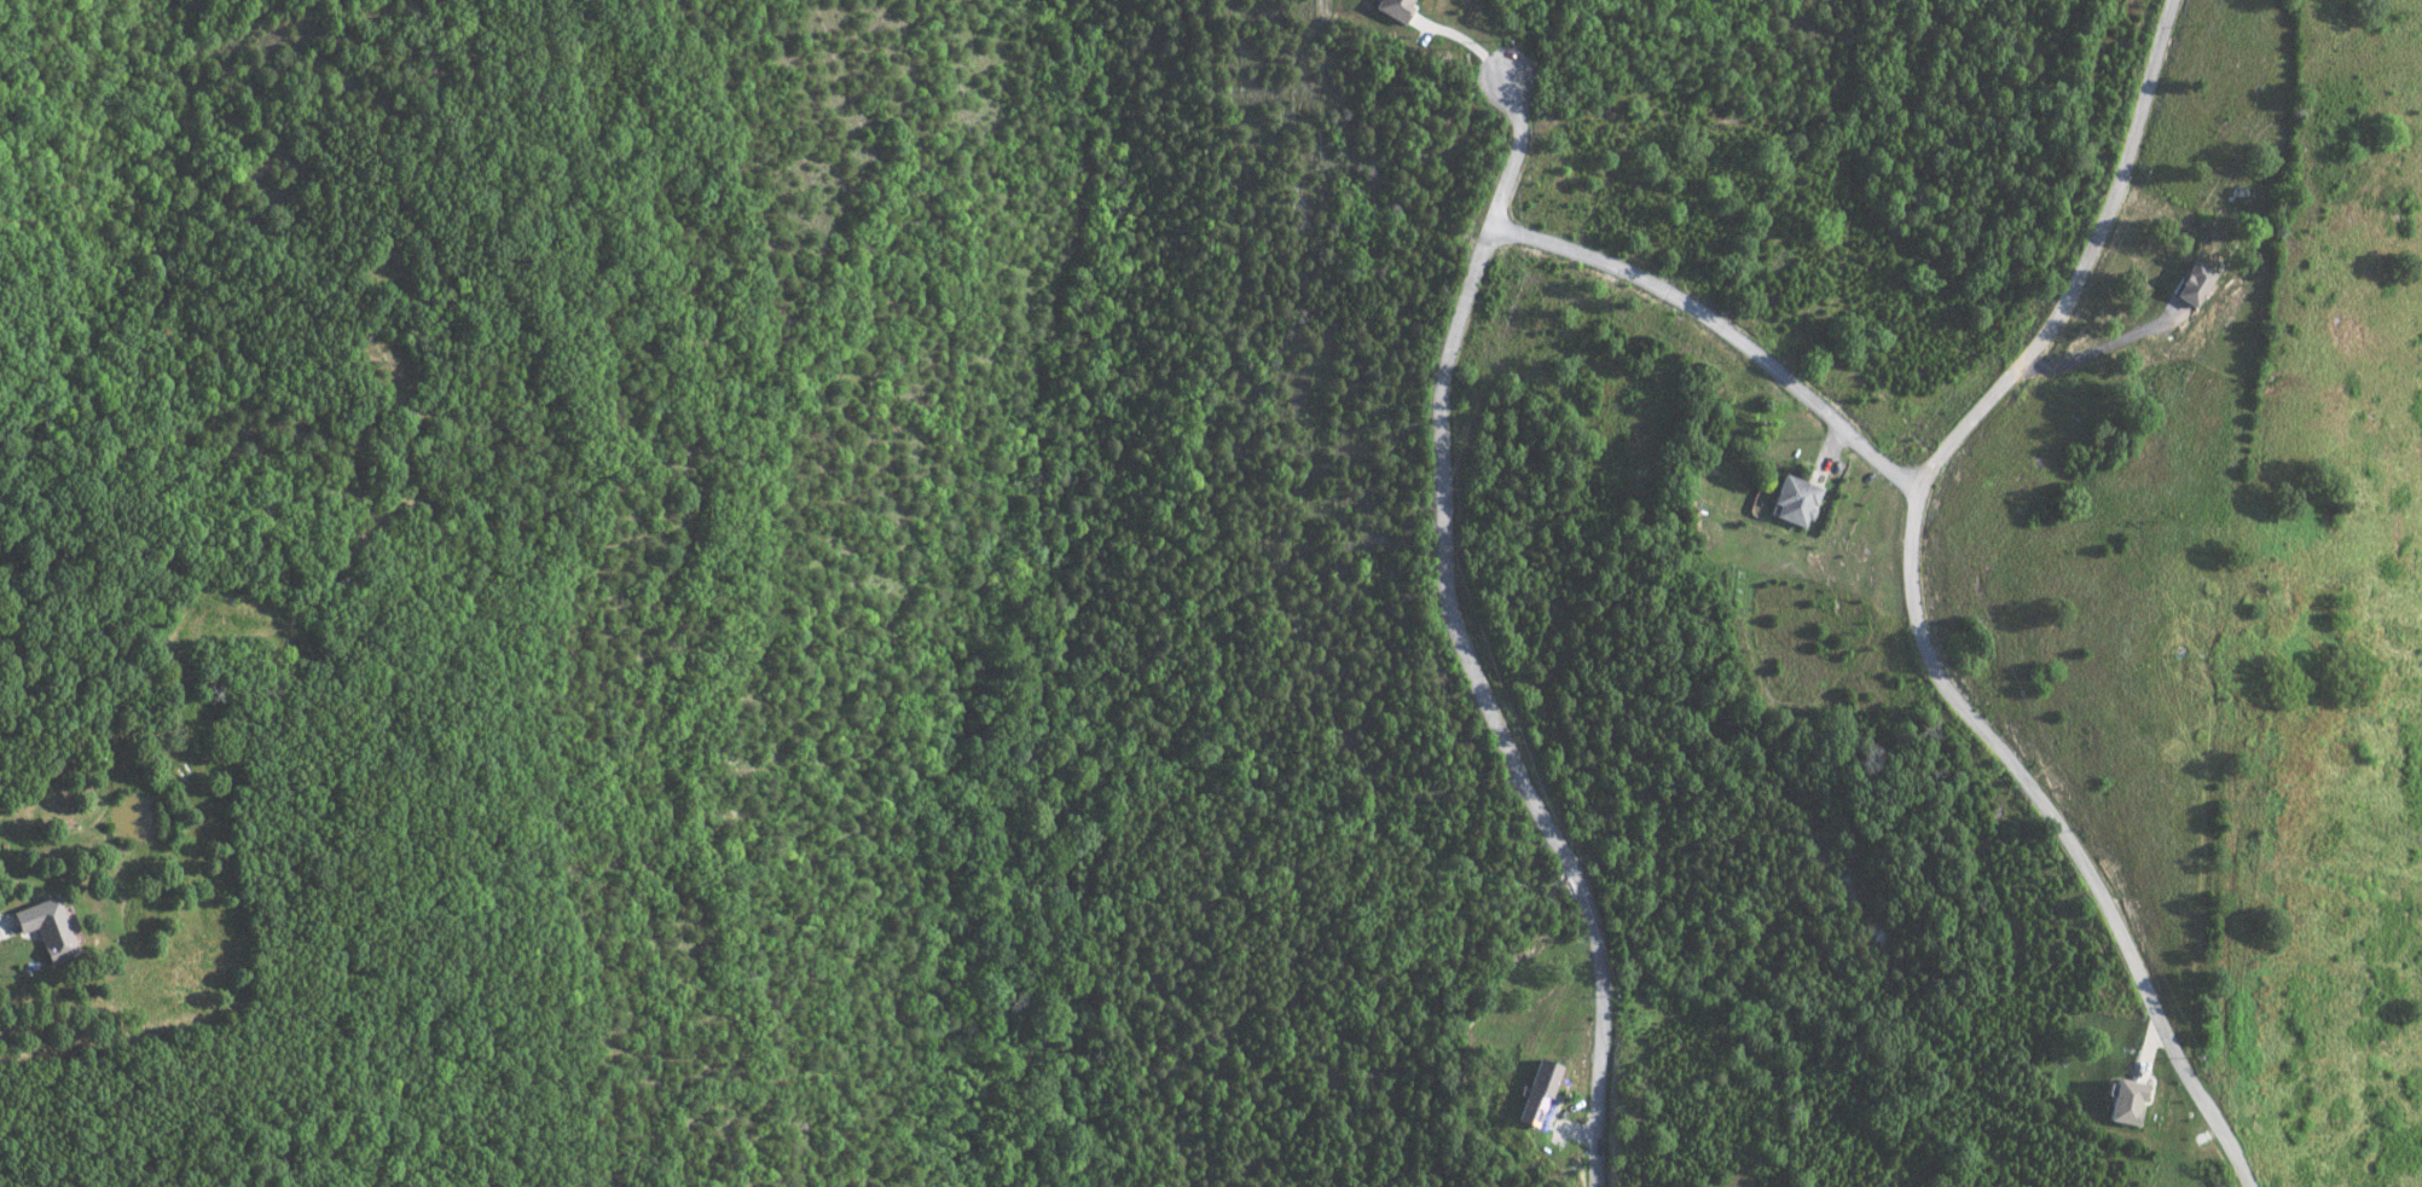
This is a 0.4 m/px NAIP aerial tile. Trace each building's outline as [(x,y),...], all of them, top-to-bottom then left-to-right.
[(1412,0),(1376,0),(1371,10),(1401,24),(1412,0)] [(2199,309),(2213,271),(2189,262),(2174,299),(2199,309)] [(1770,505),(1776,507),(1772,518),(1806,529),(1820,489),(1780,475),(1770,505)] [(7,912),(14,935),(33,930),(44,966),(73,957),(55,898),(7,912)] [(1559,1064),(1535,1057),(1516,1121),(1539,1128),(1559,1064)] [(2143,1082),(2112,1078),(2106,1121),(2137,1125),(2143,1082)]
